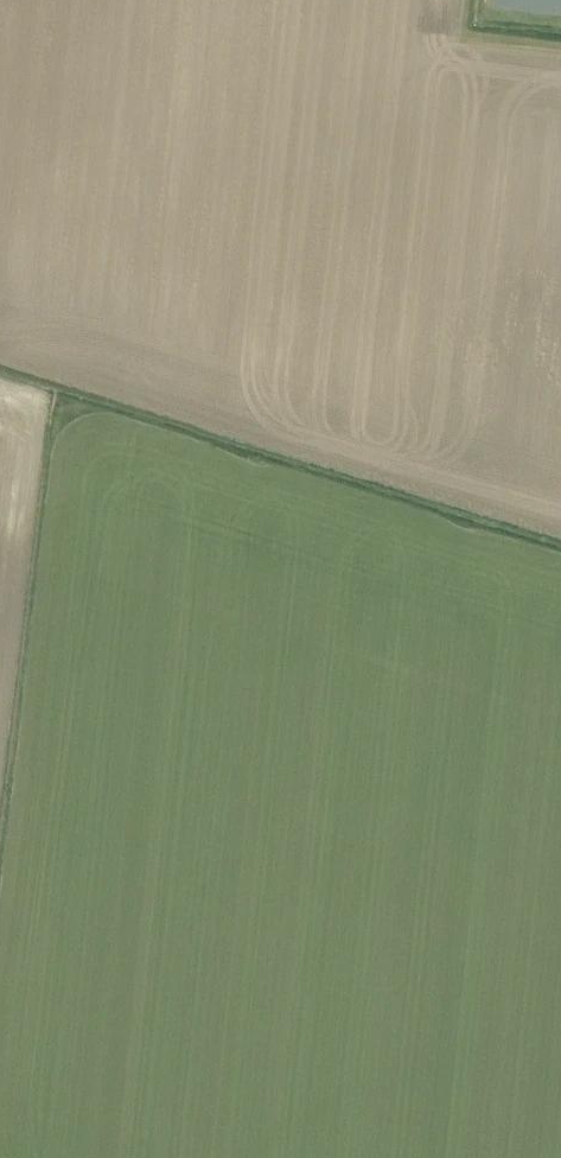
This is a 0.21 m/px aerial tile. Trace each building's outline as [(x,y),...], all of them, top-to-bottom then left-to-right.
[(560,12),(560,0),(495,0),(494,5),(560,12)]
